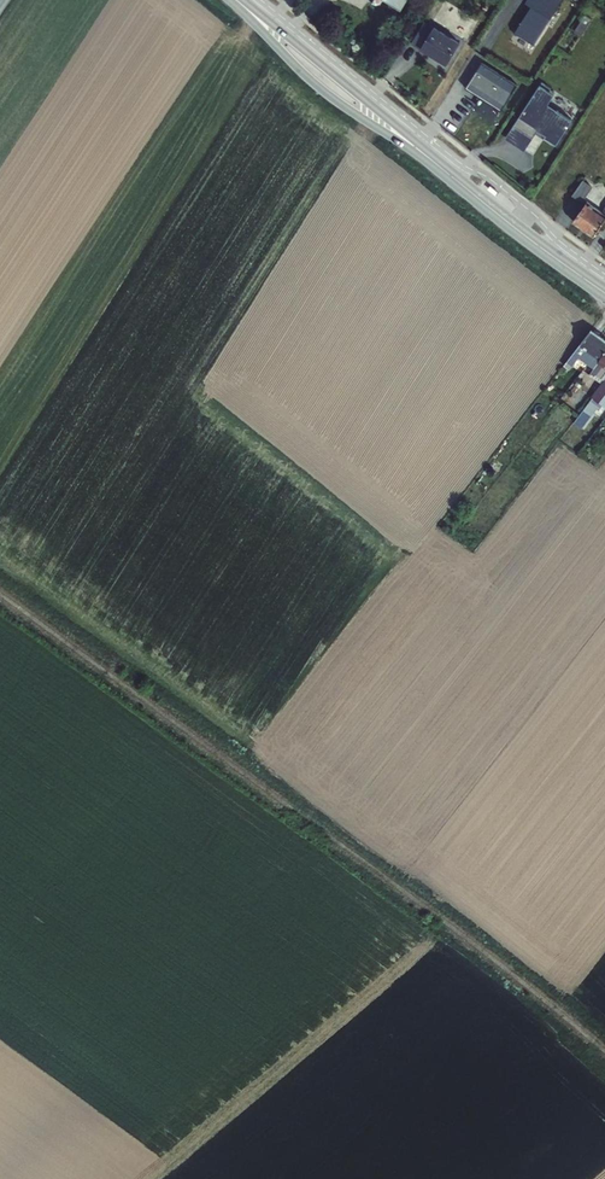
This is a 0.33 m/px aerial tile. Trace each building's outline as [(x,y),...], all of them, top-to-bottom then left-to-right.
[(403,9),(408,0),(388,0),(403,9)] [(553,0),(525,0),(521,6),(527,10),(511,37),(530,49),(558,3),(553,0)] [(463,37),(428,17),(412,42),(447,63),(463,37)] [(513,90),(477,68),(462,93),(498,116),(513,90)] [(552,87),(542,81),(507,137),(526,150),(537,132),(545,138),(546,135),(557,143),(573,118),(545,99),(552,87)] [(582,180),(570,197),(580,204),(592,187),(582,180)] [(599,180),(595,187),(604,193),(604,183),(599,180)] [(597,234),(604,222),(604,203),(602,207),(590,198),(576,219),(597,234)] [(586,331),(558,368),(564,372),(575,357),(589,368),(604,348),(604,344),(586,331)] [(589,368),(587,372),(598,380),(604,371),(604,348),(589,368)] [(598,380),(569,419),(577,424),(593,402),(596,404),(604,392),(604,371),(598,380)] [(596,404),(604,412),(604,392),(596,404)] [(499,465),(488,457),(482,466),(492,474),(499,465)] [(496,537),(487,529),(479,541),(488,548),(496,537)]
